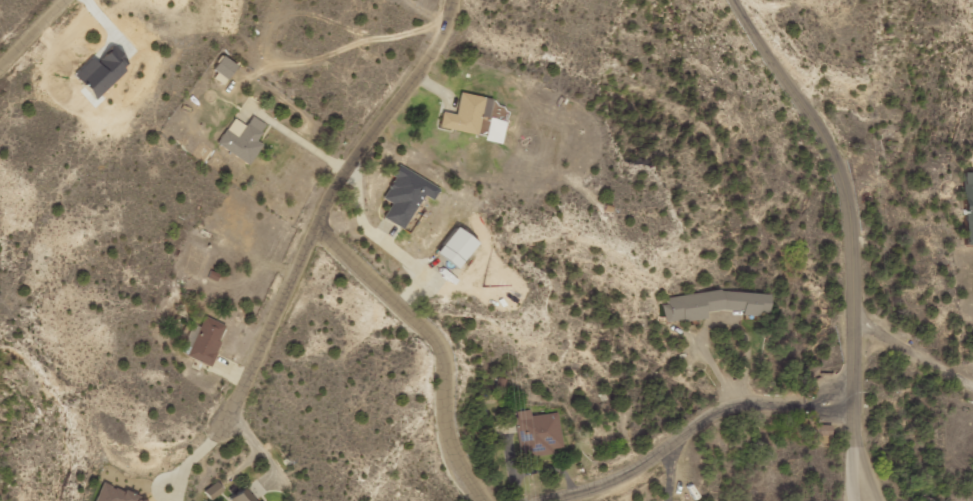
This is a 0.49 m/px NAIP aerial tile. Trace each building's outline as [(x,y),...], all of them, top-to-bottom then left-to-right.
[(94,57),(76,74),(97,98),(133,64),(116,46),(99,62),(94,57)] [(215,71),(231,78),(238,63),(223,56),(215,71)] [(440,127),(484,136),(483,140),(501,144),(506,121),(487,117),(491,99),(460,93),(456,114),(443,112),(440,127)] [(234,118),(218,145),(252,164),(264,144),(258,141),(268,125),(253,116),(247,126),(234,118)] [(404,229),(424,194),(433,199),(440,188),(401,166),(383,197),(393,203),(384,217),(404,229)] [(972,244),(972,172),(964,173),(967,244),(972,244)] [(439,253),(460,268),(479,240),(458,225),(439,253)] [(766,286),(662,302),(665,323),(706,317),(706,313),(741,307),(742,317),(770,312),(766,286)] [(227,325),(205,316),(200,326),(193,323),(184,346),(185,347),(183,353),(211,365),(227,325)] [(532,415),(531,410),(516,411),(519,447),(525,446),(527,457),(554,454),(553,448),(562,447),(558,413),(532,415)] [(152,500),(102,481),(95,500),(152,500)] [(212,500),(225,489),(218,481),(205,491),(212,500)] [(251,487),(234,497),(236,500),(258,500),(251,487)]
